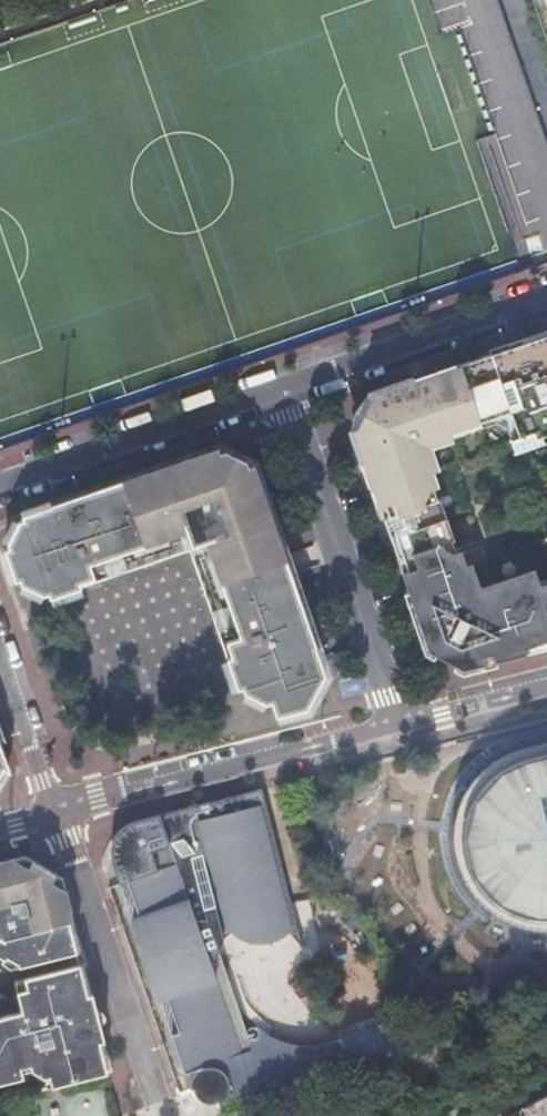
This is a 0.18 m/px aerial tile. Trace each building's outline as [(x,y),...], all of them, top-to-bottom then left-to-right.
[(546,334),(546,328),(487,349),(488,354),(534,338),(542,335),(546,334)] [(542,335),(534,338),(488,354),(412,380),(385,389),(367,396),(351,430),(352,434),(369,485),(390,545),(406,593),(427,651),(461,669),(516,655),(546,647),(546,583),(536,587),(534,580),(530,571),(498,582),(484,587),(476,590),(468,566),(462,568),(457,553),(454,554),(450,540),(452,539),(448,528),(438,500),(436,500),(431,487),(433,486),(429,472),(428,471),(434,469),(429,453),(426,445),(434,442),(450,437),(448,431),(508,410),(510,417),(516,435),(521,449),(546,440),(546,334),(542,335)] [(411,376),(384,385),(385,389),(412,380),(411,376)] [(367,396),(385,389),(384,385),(365,392),(365,394),(363,397),(367,396)] [(349,426),(351,430),(367,396),(363,397),(353,409),(349,426)] [(450,437),(510,417),(508,410),(448,431),(450,437)] [(369,485),(352,434),(348,435),(366,486),(369,485)] [(513,452),(521,449),(516,435),(508,438),(513,452)] [(181,459),(20,514),(3,550),(14,582),(48,598),(80,587),(78,583),(93,578),(92,574),(103,569),(100,560),(131,550),(148,544),(165,538),(185,531),(187,539),(190,546),(197,544),(205,541),(212,560),(217,578),(223,595),(238,637),(225,642),(230,656),(226,658),(237,690),(271,707),(274,716),(305,708),(324,674),(287,569),(251,464),(217,447),(181,459)] [(166,540),(165,538),(148,544),(150,550),(166,540)] [(148,544),(131,550),(132,552),(150,550),(148,544)] [(209,561),(211,580),(217,578),(212,560),(209,561)] [(534,580),(536,587),(546,583),(546,576),(534,580)] [(221,596),(223,595),(217,578),(211,580),(221,596)] [(522,745),(512,748),(514,758),(524,755),(538,752),(541,761),(546,759),(546,757),(545,750),(546,750),(546,739),(522,745)] [(539,919),(526,918),(512,913),(497,904),(486,895),(477,885),(470,873),(464,859),(462,847),(461,834),(463,819),(467,805),(474,793),(482,782),(491,772),(502,764),(514,758),(512,748),(511,749),(498,755),(483,765),(468,781),(460,795),(454,812),(452,820),(451,833),(452,848),(455,864),(462,881),(472,896),(482,906),(497,917),(505,921),(520,927),(535,929),(546,930),(546,919),(539,919)] [(541,761),(538,752),(524,755),(514,758),(502,764),(491,772),(482,782),(474,793),(467,805),(463,819),(461,834),(462,847),(464,859),(470,873),(477,885),(486,895),(497,904),(512,913),(526,918),(539,919),(546,919),(546,759),(541,761)] [(131,921),(157,998),(165,996),(178,1032),(170,1035),(183,1073),(196,1069),(196,1071),(192,1075),(189,1080),(189,1088),(192,1095),(196,1099),(199,1101),(205,1104),(210,1105),(216,1104),(221,1102),(225,1098),(228,1091),(228,1087),(230,1087),(234,1099),(254,1091),(250,1081),(231,1087),(225,1070),(244,1064),(241,1054),(252,1050),(246,1033),(216,945),(230,931),(232,934),(240,940),(250,944),(255,945),(268,945),(277,943),(287,938),(290,935),(299,947),(301,946),(290,902),(261,789),(260,790),(177,811),(182,829),(165,835),(162,825),(159,815),(129,823),(125,824),(121,827),(114,836),(110,846),(109,858),(118,884),(126,881),(138,918),(131,921)] [(129,823),(159,815),(162,825),(165,835),(182,829),(177,811),(260,790),(261,789),(177,809),(159,815),(135,820),(134,820),(133,821),(132,821),(131,821),(129,822),(129,823)] [(27,867),(29,863),(31,859),(24,855),(14,858),(14,859),(18,862),(27,867)] [(18,862),(14,859),(14,858),(0,861),(0,866),(18,862)] [(31,859),(29,863),(53,876),(55,873),(31,859)] [(70,910),(62,887),(50,880),(53,876),(29,863),(27,867),(18,862),(0,866),(0,913),(11,960),(17,963),(17,966),(75,951),(68,921),(69,920),(67,911),(70,910)] [(62,877),(57,875),(55,873),(53,876),(50,880),(62,887),(63,888),(65,888),(62,877)] [(62,887),(70,910),(65,888),(63,888),(62,887)] [(11,960),(0,913),(0,957),(3,958),(4,959),(5,956),(11,960)] [(13,967),(11,960),(5,956),(4,959),(3,958),(0,963),(8,968),(13,967)] [(16,991),(21,1011),(0,1017),(0,1083),(2,1082),(22,1077),(21,1073),(20,1068),(29,1065),(30,1070),(42,1077),(47,1076),(50,1086),(106,1072),(98,1042),(103,1041),(99,1026),(95,1008),(91,994),(86,995),(79,964),(23,978),(25,989),(16,991)] [(23,978),(13,981),(16,991),(25,989),(23,978)] [(102,1013),(95,1008),(99,1026),(103,1020),(103,1016),(102,1013)] [(250,1081),(254,1091),(339,1061),(332,1041),(319,1045),(299,1045),(288,1043),(277,1039),(266,1034),(259,1029),(246,1033),(252,1050),(241,1054),(244,1064),(225,1070),(231,1087),(250,1081)]
